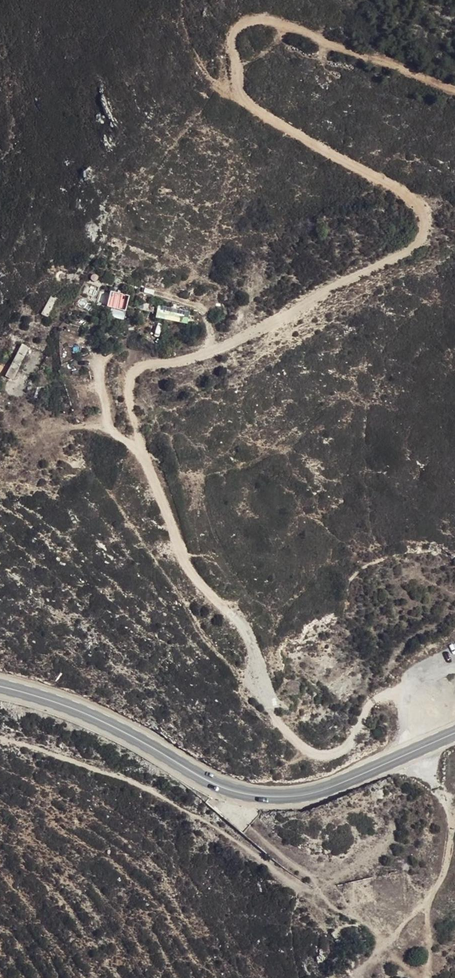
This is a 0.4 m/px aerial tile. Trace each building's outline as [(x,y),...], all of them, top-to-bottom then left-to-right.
[(59,290),(49,285),(40,309),(49,313),(59,290)] [(107,307),(132,312),(133,295),(124,294),(124,300),(109,297),(107,307)] [(140,309),(154,312),(156,302),(142,300),(140,309)] [(161,316),(189,322),(191,312),(162,305),(161,316)] [(9,376),(25,383),(39,348),(23,341),(9,376)] [(9,410),(0,407),(0,432),(1,433),(9,410)] [(301,691),(301,688),(301,685),(299,683),(297,681),(294,681),(291,681),(289,682),(287,683),(286,686),(285,688),(285,691),(286,693),(288,695),(290,696),(293,697),(295,697),(298,695),(300,693),(301,691)]
